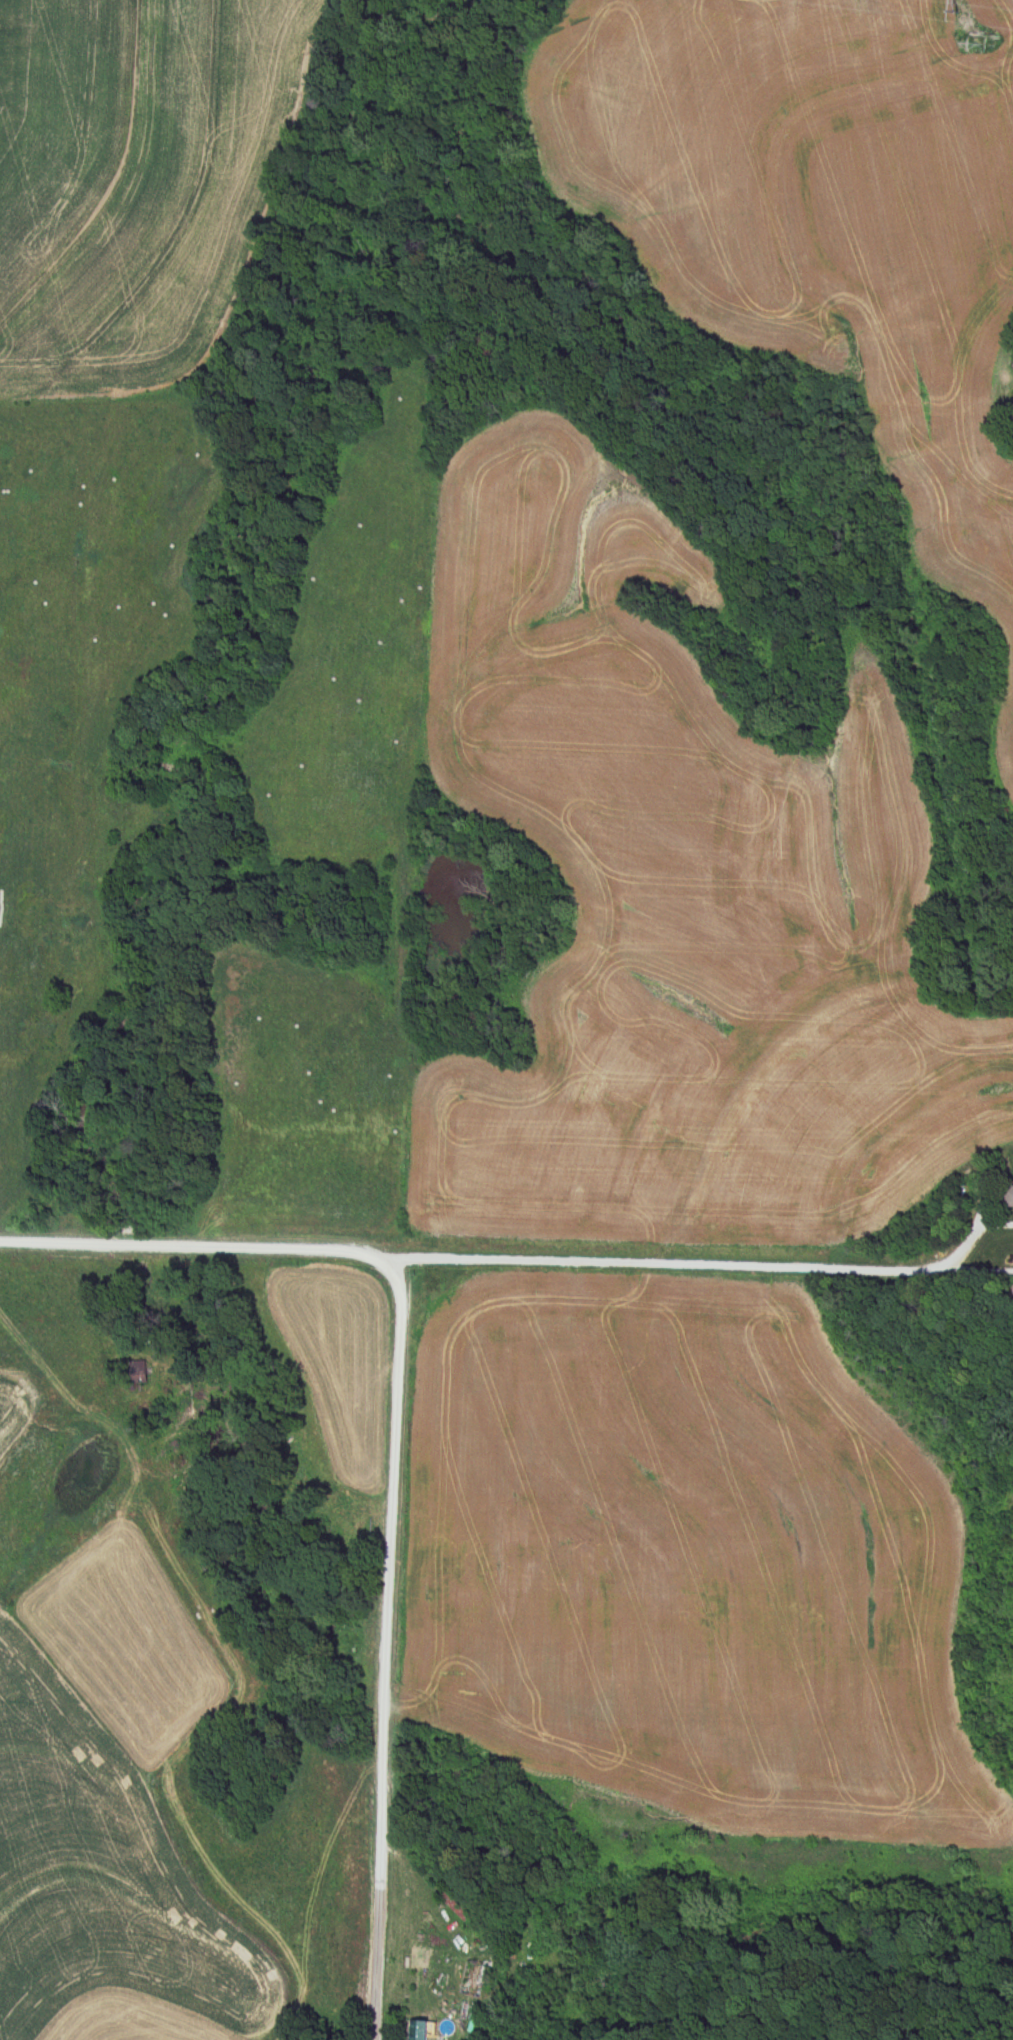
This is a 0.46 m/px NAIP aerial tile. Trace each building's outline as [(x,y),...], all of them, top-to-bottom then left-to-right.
[(1002,1181),(1004,1205),(1012,1204),(1012,1180),(1002,1181)] [(457,1916),(462,1911),(444,1894),(440,1899),(457,1916)] [(484,1967),(464,1961),(455,1993),(475,1999),(484,1967)] [(423,2020),(404,2020),(404,2039),(423,2039),(423,2020)]
